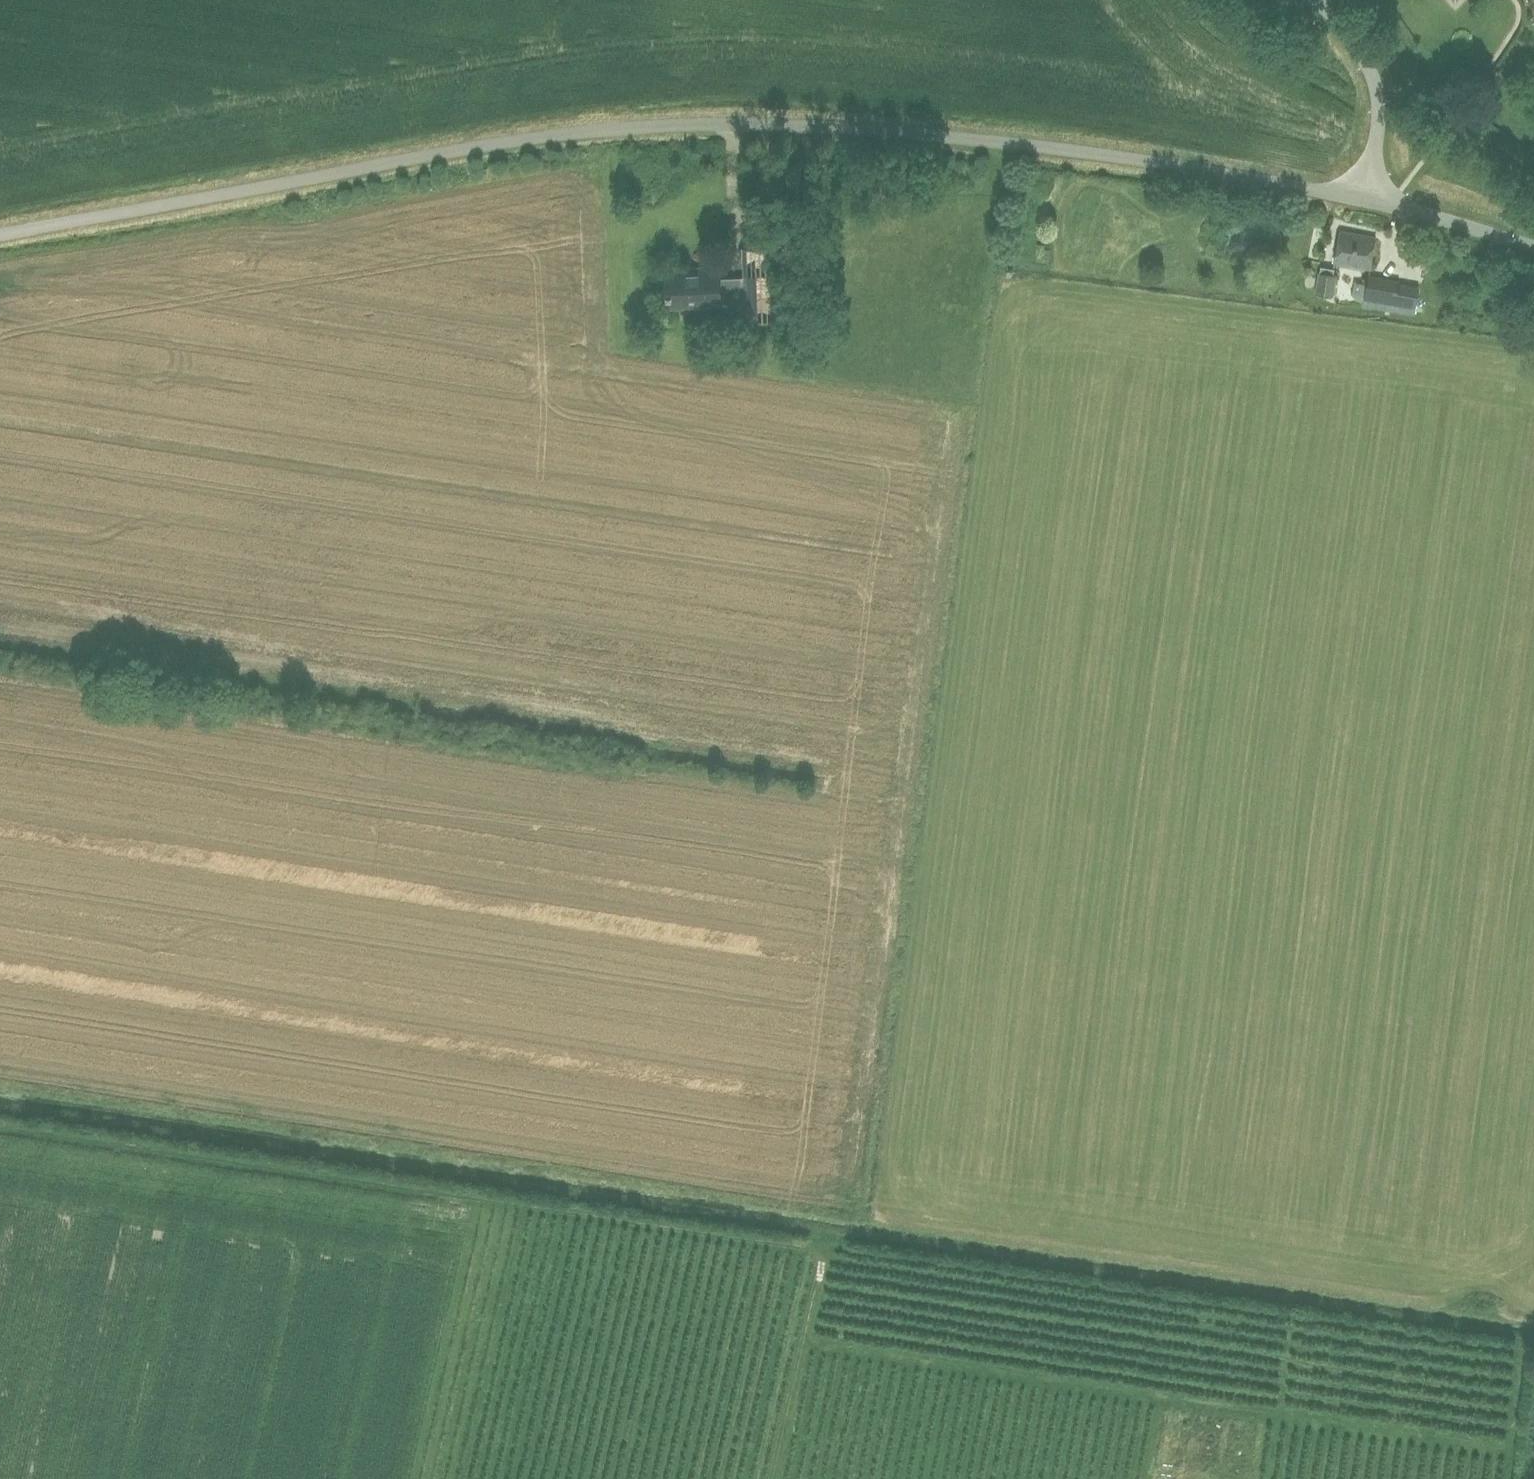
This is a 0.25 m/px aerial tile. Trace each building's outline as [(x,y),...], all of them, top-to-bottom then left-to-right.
[(1341,230),(1335,261),(1370,268),(1376,236),(1341,230)] [(780,245),(742,247),(746,321),(783,318),(780,245)] [(721,302),(720,266),(695,267),(695,270),(667,271),(669,305),(721,302)] [(740,270),(722,271),(722,281),(740,281),(740,270)] [(1316,291),(1334,294),(1337,274),(1333,273),(1320,271),(1316,291)] [(1362,306),(1423,315),(1425,305),(1417,304),(1419,284),(1399,281),(1400,278),(1367,273),(1366,282),(1354,280),(1353,293),(1356,298),(1363,299),(1362,306)] [(1512,315),(1515,301),(1503,298),(1500,313),(1512,315)]
